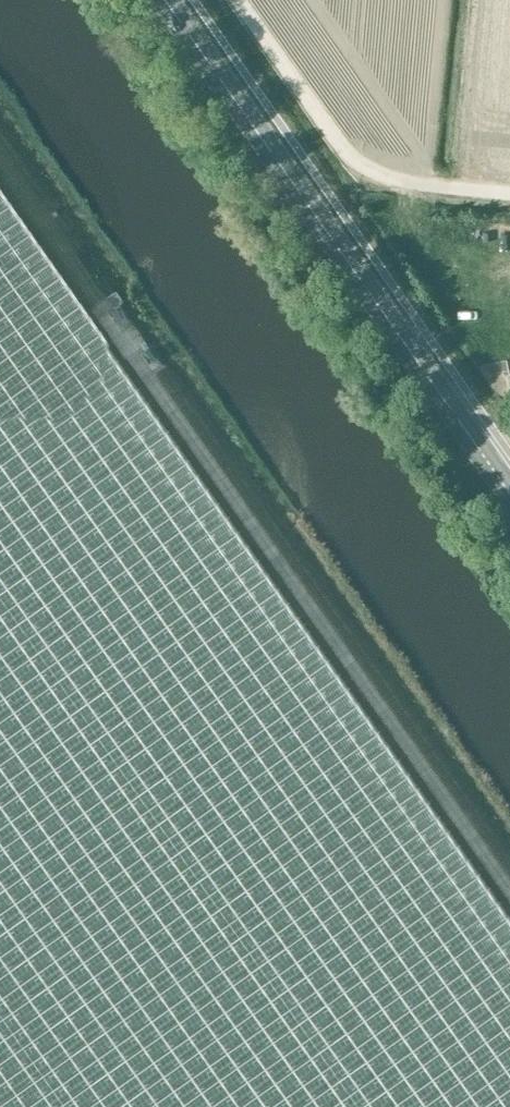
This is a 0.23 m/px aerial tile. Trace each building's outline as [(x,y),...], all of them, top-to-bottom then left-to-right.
[(0,191),(0,1106),(509,1106),(509,916),(0,191)]
